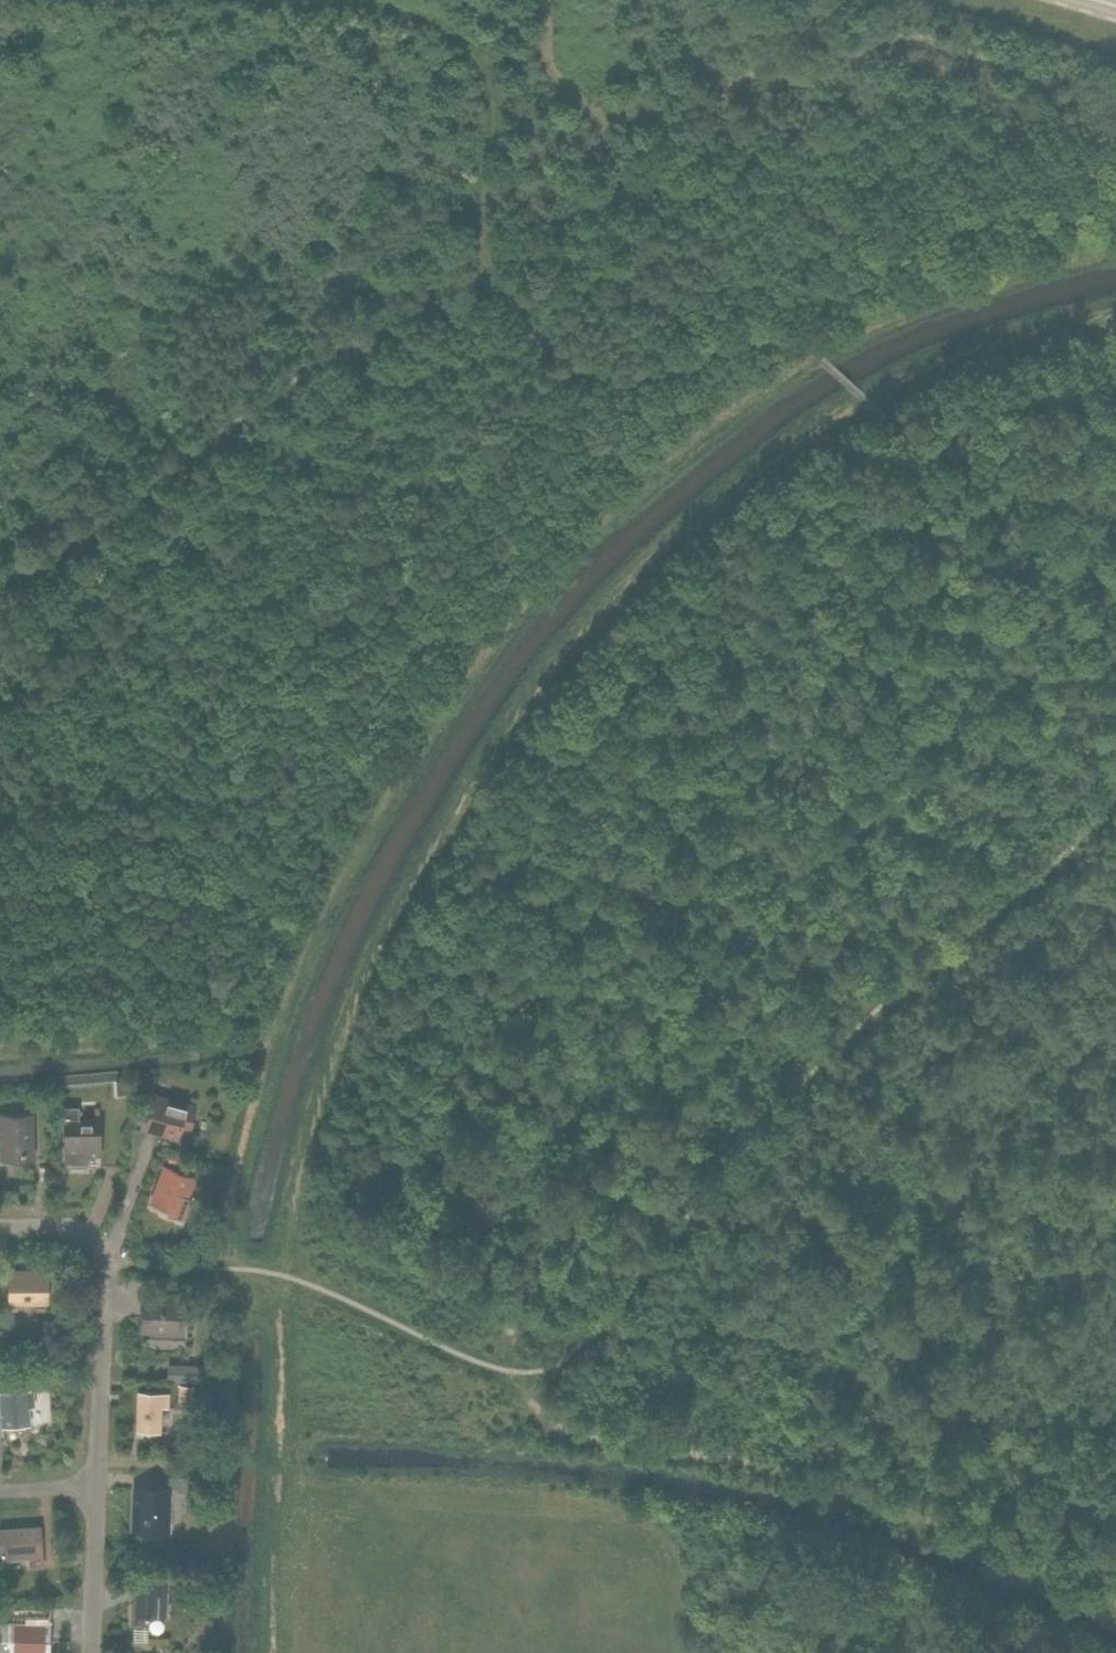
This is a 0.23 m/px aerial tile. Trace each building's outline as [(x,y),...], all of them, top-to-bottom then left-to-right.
[(154,1076),(143,1073),(139,1089),(150,1092),(154,1076)] [(133,1078),(120,1079),(121,1093),(134,1092),(133,1078)] [(154,1093),(151,1104),(146,1126),(177,1135),(180,1124),(190,1126),(195,1104),(154,1093)] [(63,1117),(80,1117),(79,1104),(63,1104),(63,1117)] [(32,1157),(31,1112),(0,1113),(0,1128),(3,1128),(3,1162),(5,1162),(4,1151),(31,1151),(31,1157),(32,1157)] [(87,1159),(87,1153),(99,1153),(100,1165),(101,1165),(100,1112),(98,1112),(99,1117),(64,1118),(65,1166),(67,1166),(66,1160),(87,1159)] [(187,1194),(194,1176),(165,1165),(151,1200),(170,1207),(168,1212),(184,1218),(192,1196),(187,1194)] [(47,1300),(47,1269),(10,1269),(9,1315),(11,1315),(11,1300),(47,1300)] [(177,1328),(179,1293),(178,1293),(178,1294),(144,1292),(143,1291),(142,1327),(177,1328)] [(9,1326),(0,1326),(0,1340),(8,1341),(9,1326)] [(207,1365),(168,1363),(167,1379),(207,1381),(207,1365)] [(29,1405),(34,1405),(32,1388),(21,1389),(20,1376),(9,1377),(10,1390),(0,1391),(0,1395),(2,1424),(30,1422),(29,1405)] [(193,1402),(194,1384),(178,1383),(178,1401),(193,1402)] [(167,1405),(167,1392),(139,1391),(138,1429),(166,1430),(166,1429),(159,1429),(160,1405),(167,1405)] [(193,1475),(168,1474),(168,1487),(193,1488),(193,1475)] [(166,1524),(166,1526),(167,1526),(168,1488),(136,1487),(134,1525),(146,1526),(146,1523),(166,1524)] [(43,1563),(40,1524),(0,1527),(0,1534),(2,1557),(30,1555),(31,1564),(43,1563)] [(194,1577),(194,1576),(130,1573),(130,1574),(137,1575),(134,1639),(135,1639),(136,1623),(148,1624),(149,1613),(166,1614),(168,1576),(194,1577)] [(7,1621),(0,1621),(0,1649),(7,1649),(6,1652),(8,1652),(8,1649),(47,1651),(48,1651),(49,1622),(48,1622),(48,1623),(8,1621),(7,1621)]
